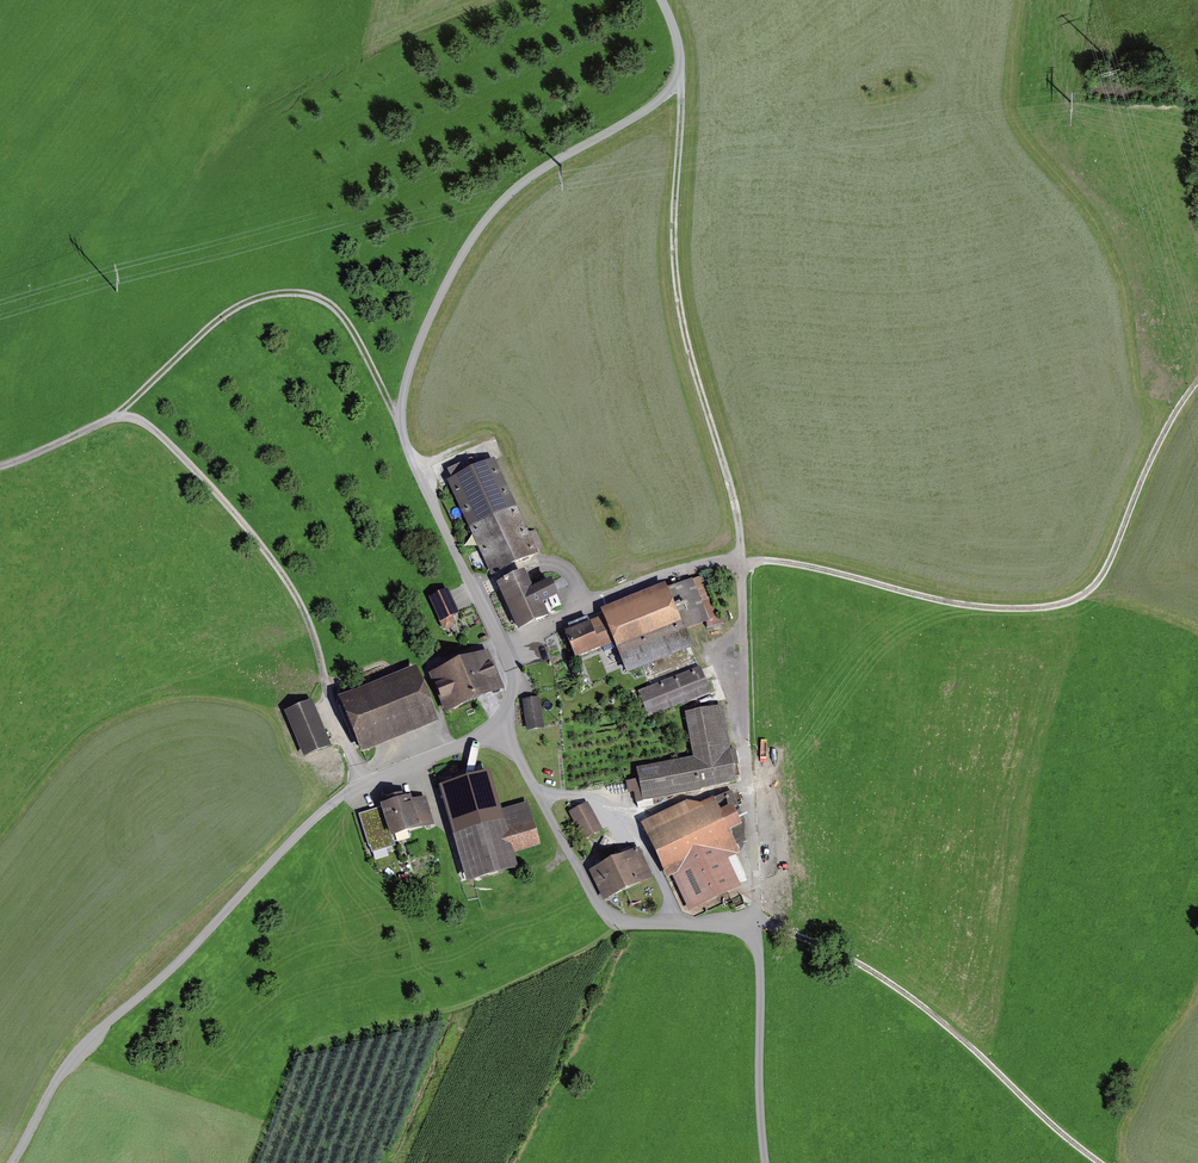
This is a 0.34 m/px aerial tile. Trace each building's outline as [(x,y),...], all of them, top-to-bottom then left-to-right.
[(452,480),(446,483),(490,577),(546,550),(536,530),(528,533),(493,458),(474,467),(470,459),(447,470),(452,480)] [(519,573),(491,586),(512,632),(545,617),(540,605),(555,598),(548,581),(527,591),(519,573)] [(661,584),(596,612),(624,676),(688,648),(681,631),(712,618),(700,590),(708,587),(703,576),(665,592),(661,584)] [(458,616),(446,589),(426,599),(439,625),(458,616)] [(589,627),(562,636),(571,661),(610,648),(599,616),(587,620),(589,627)] [(483,651),(428,675),(445,714),(500,690),(483,651)] [(418,666),(340,696),(362,752),(440,722),(418,666)] [(701,668),(636,693),(646,717),(710,692),(701,668)] [(539,699),(520,702),(525,732),(544,729),(539,699)] [(311,701),(283,713),(303,758),(331,746),(311,701)] [(720,707),(681,715),(690,757),(628,770),(634,802),(736,782),(720,707)] [(488,772),(438,788),(466,881),(517,866),(513,852),(540,844),(527,801),(500,810),(488,772)] [(390,836),(436,821),(427,795),(410,801),(408,792),(378,802),(380,807),(359,814),(371,853),(393,846),(390,836)] [(688,908),(737,886),(724,857),(736,852),(728,834),(737,829),(726,806),(715,811),(710,799),(690,807),(687,800),(638,822),(661,875),(671,870),(688,908)] [(603,830),(586,802),(569,812),(586,840),(603,830)] [(636,849),(591,871),(605,900),(650,877),(636,849)]
